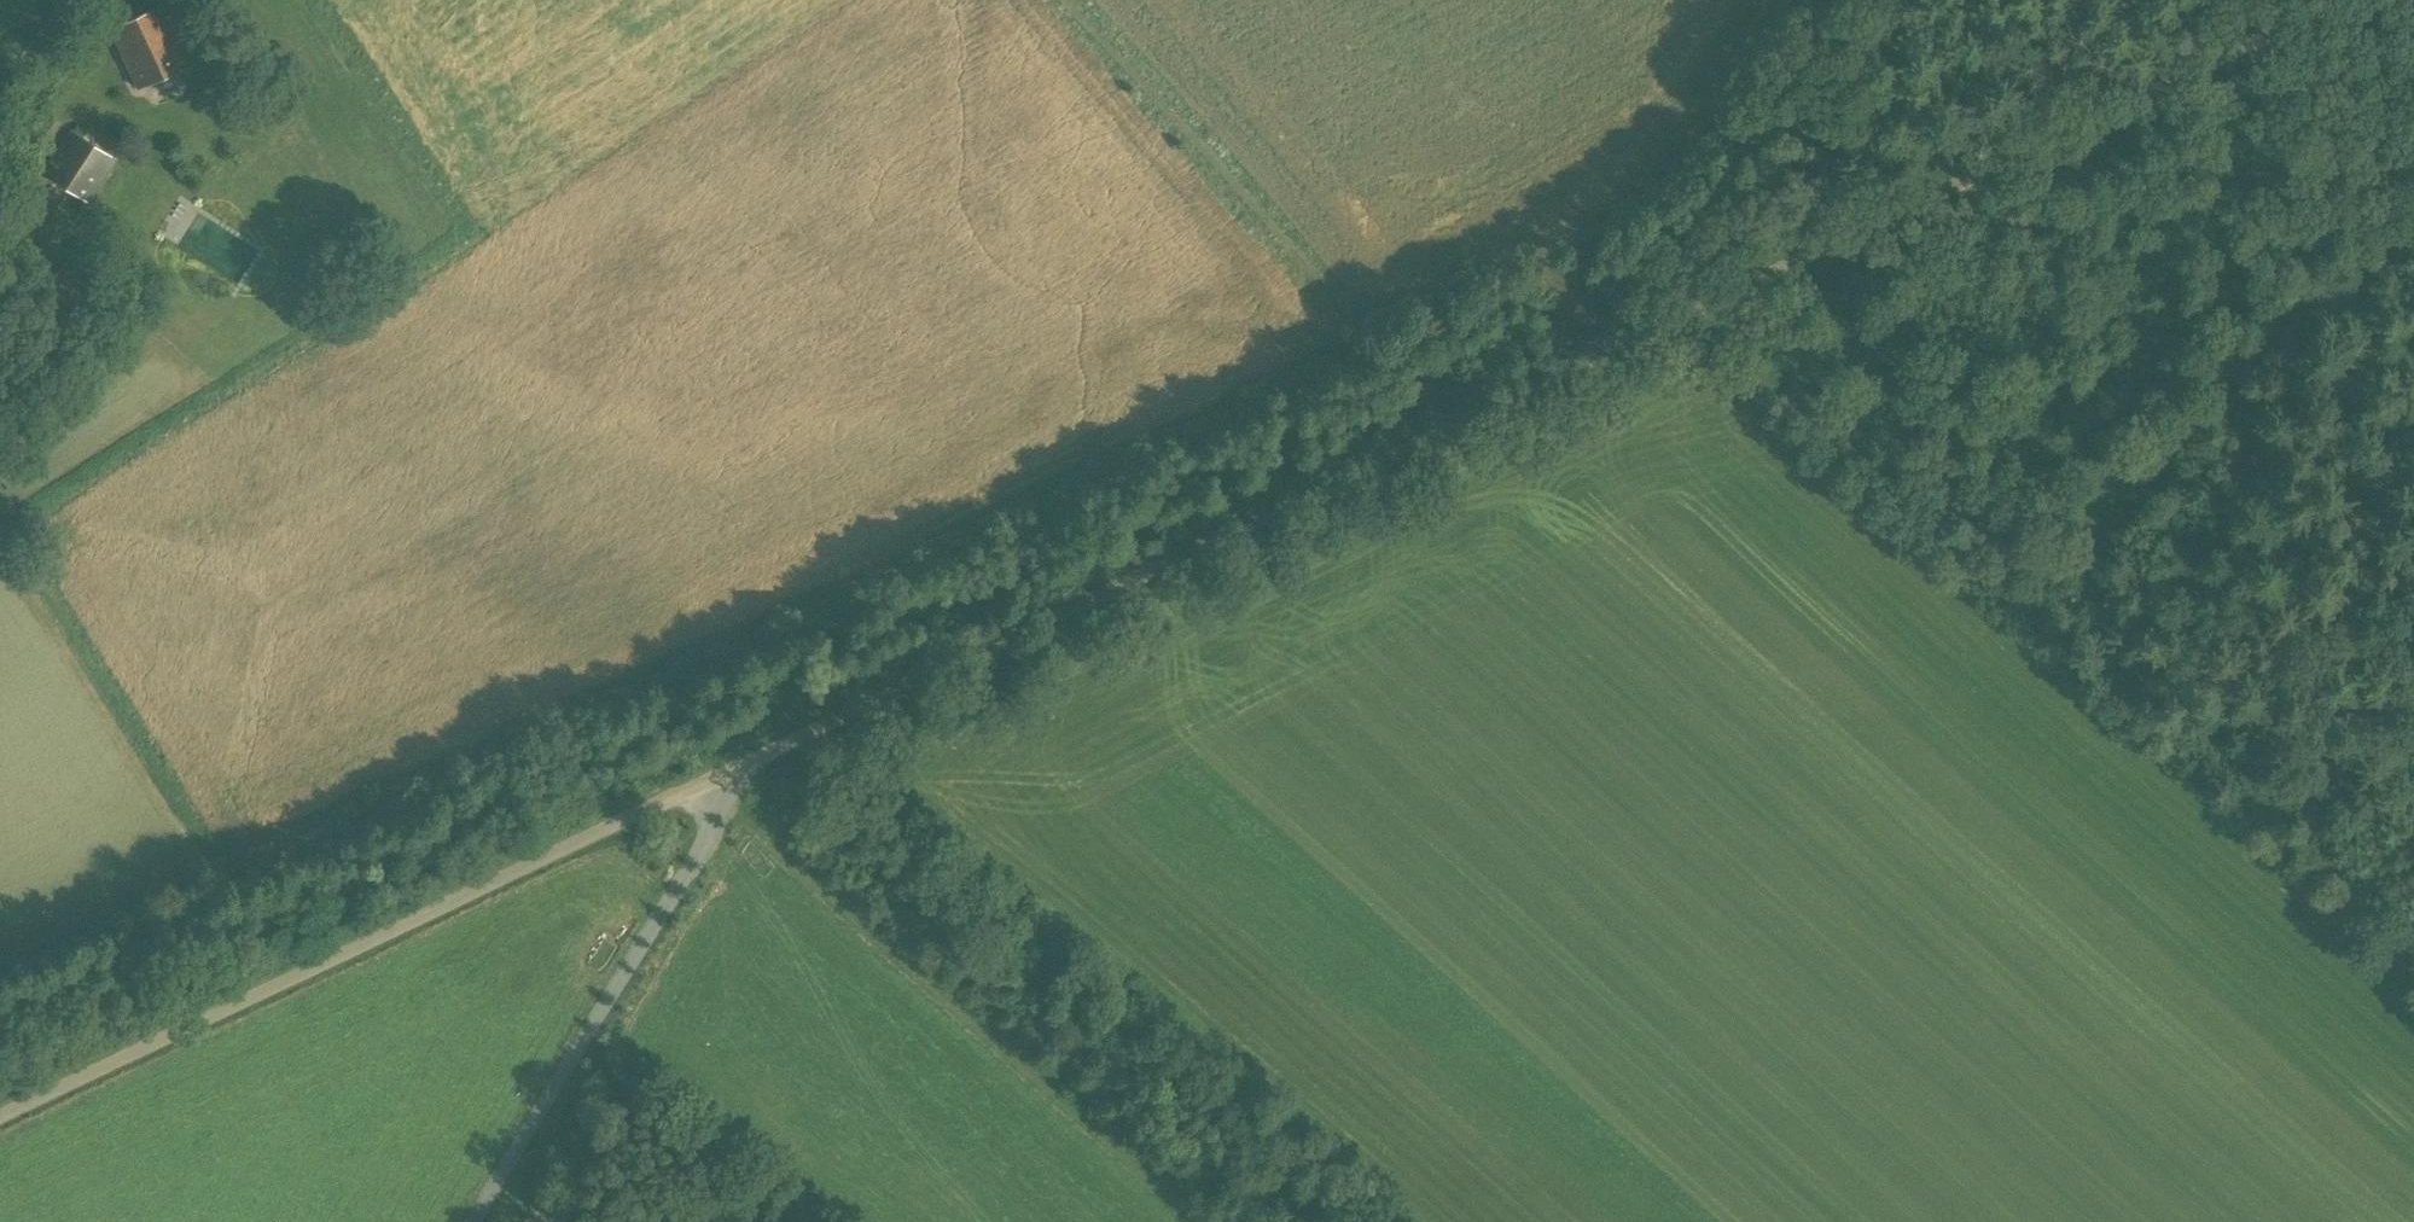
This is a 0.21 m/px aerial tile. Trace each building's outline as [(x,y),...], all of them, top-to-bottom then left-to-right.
[(110,29),(138,88),(189,64),(183,50),(177,39),(202,28),(191,4),(166,15),(161,5),(110,29)] [(70,129),(41,173),(89,204),(117,159),(70,129)]
